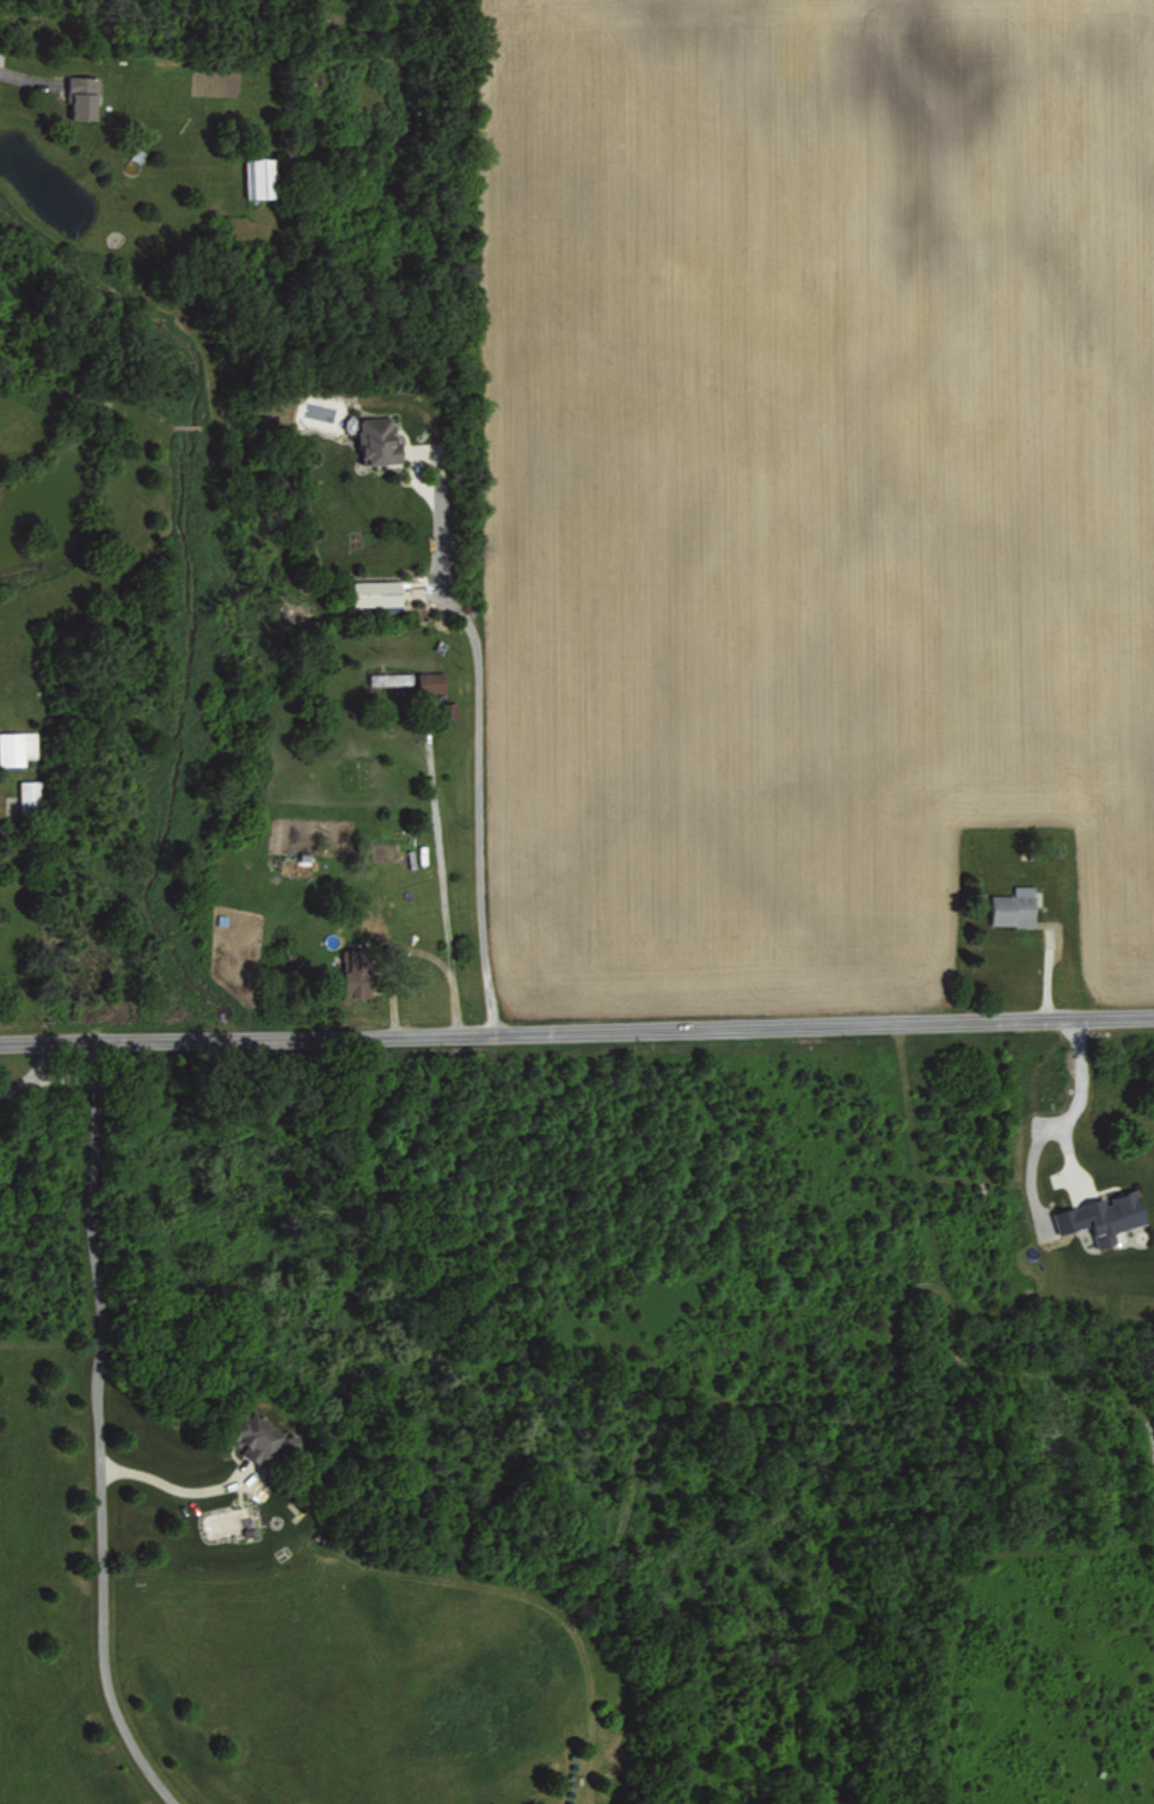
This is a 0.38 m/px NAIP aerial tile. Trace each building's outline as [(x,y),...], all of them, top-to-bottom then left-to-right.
[(96,116),(97,74),(68,73),(67,116),(96,116)] [(245,197),(273,196),(271,155),(244,156),(245,197)] [(401,441),(392,441),(391,415),(358,416),(360,462),(402,461),(401,441)] [(402,604),(401,579),(351,580),(351,605),(402,604)] [(445,690),(444,671),(419,672),(420,690),(445,690)] [(0,731),(0,765),(24,764),(24,757),(36,757),(36,730),(0,731)] [(41,779),(18,779),(19,811),(41,810),(41,779)] [(1034,924),(1034,884),(1012,884),(1012,893),(990,893),(990,924),(1034,924)] [(369,997),(370,970),(364,970),(364,949),(343,948),(342,996),(369,997)] [(1145,1223),(1137,1189),(1105,1197),(1071,1206),(1077,1227),(1091,1224),(1097,1248),(1116,1243),(1113,1231),(1145,1223)] [(242,1451),(266,1469),(289,1438),(248,1407),(227,1435),(244,1448),(242,1451)]
